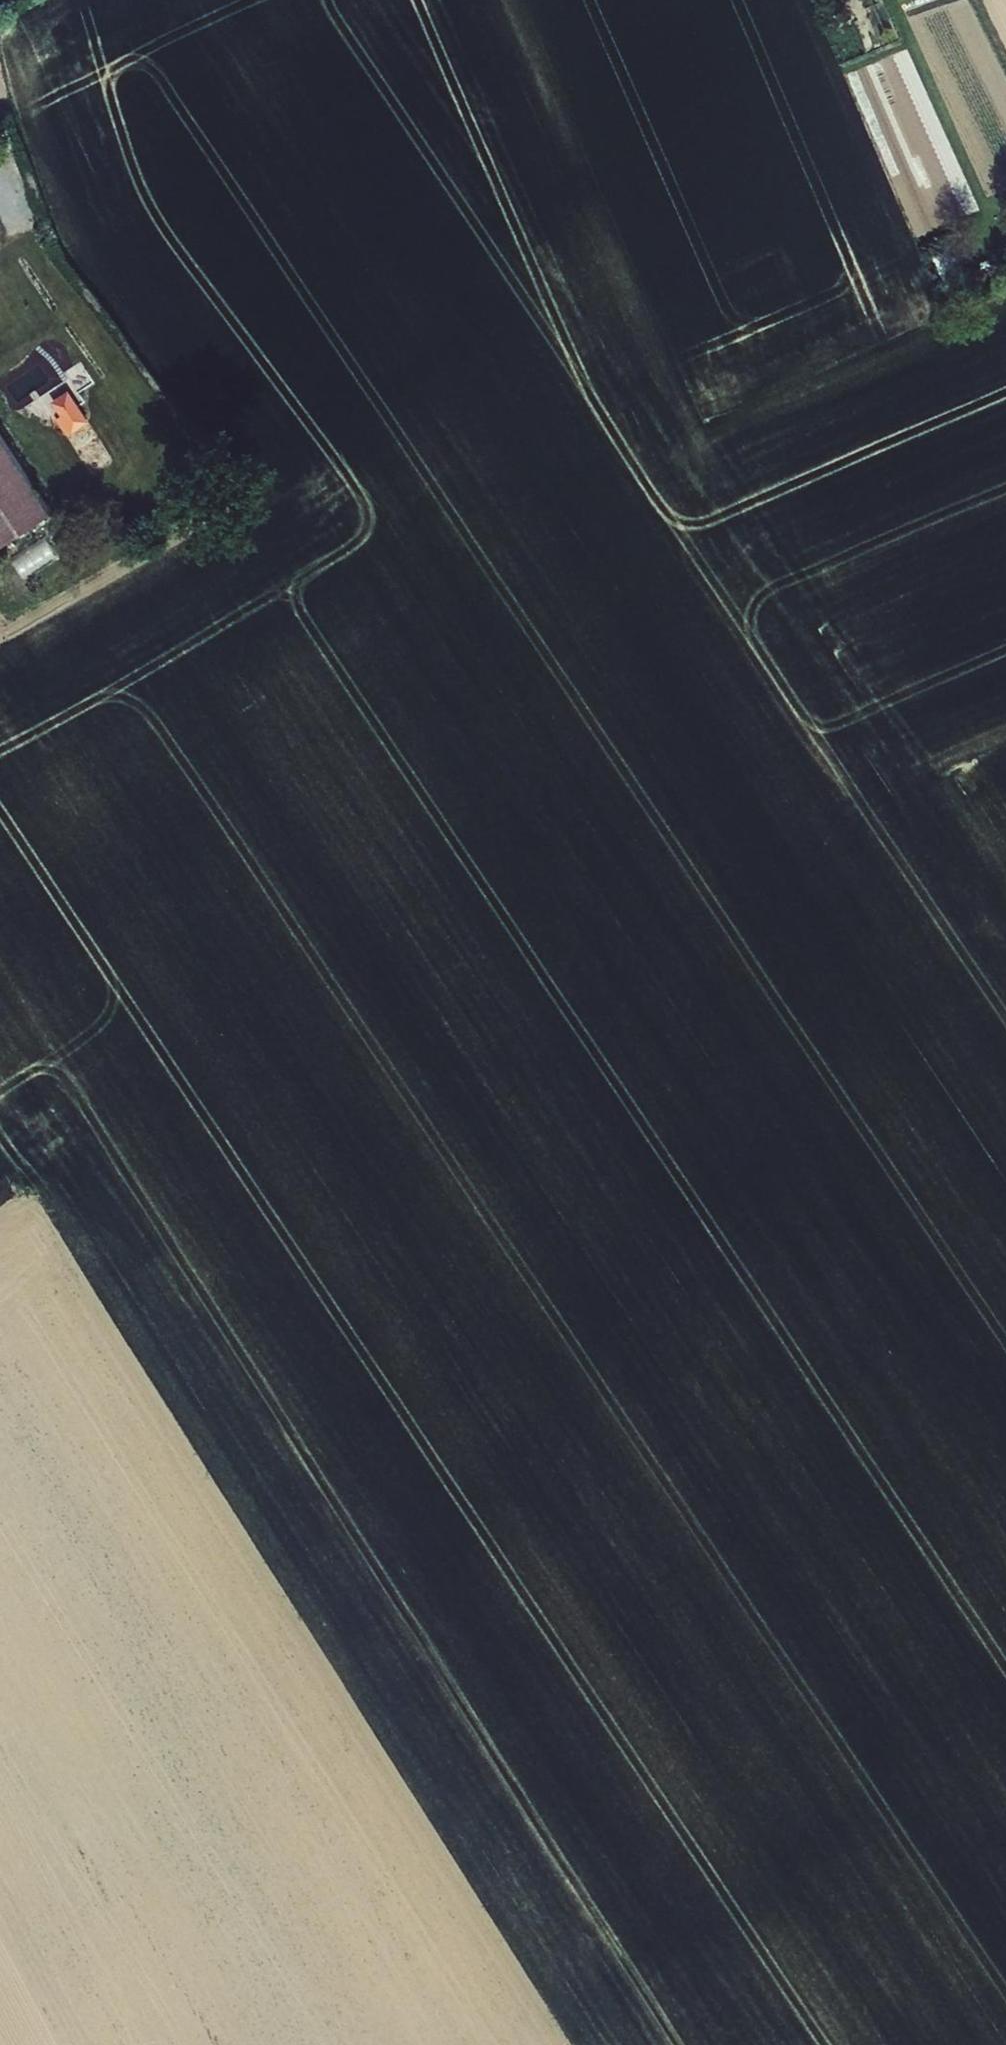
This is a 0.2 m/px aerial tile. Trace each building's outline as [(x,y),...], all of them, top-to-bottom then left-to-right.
[(0,185),(0,231),(33,207),(11,176),(0,185)] [(134,437),(90,359),(100,352),(113,343),(108,334),(64,258),(53,264),(87,321),(26,362),(34,376),(0,398),(0,527),(69,484),(26,414),(15,399),(57,373),(104,455),(134,437)]
